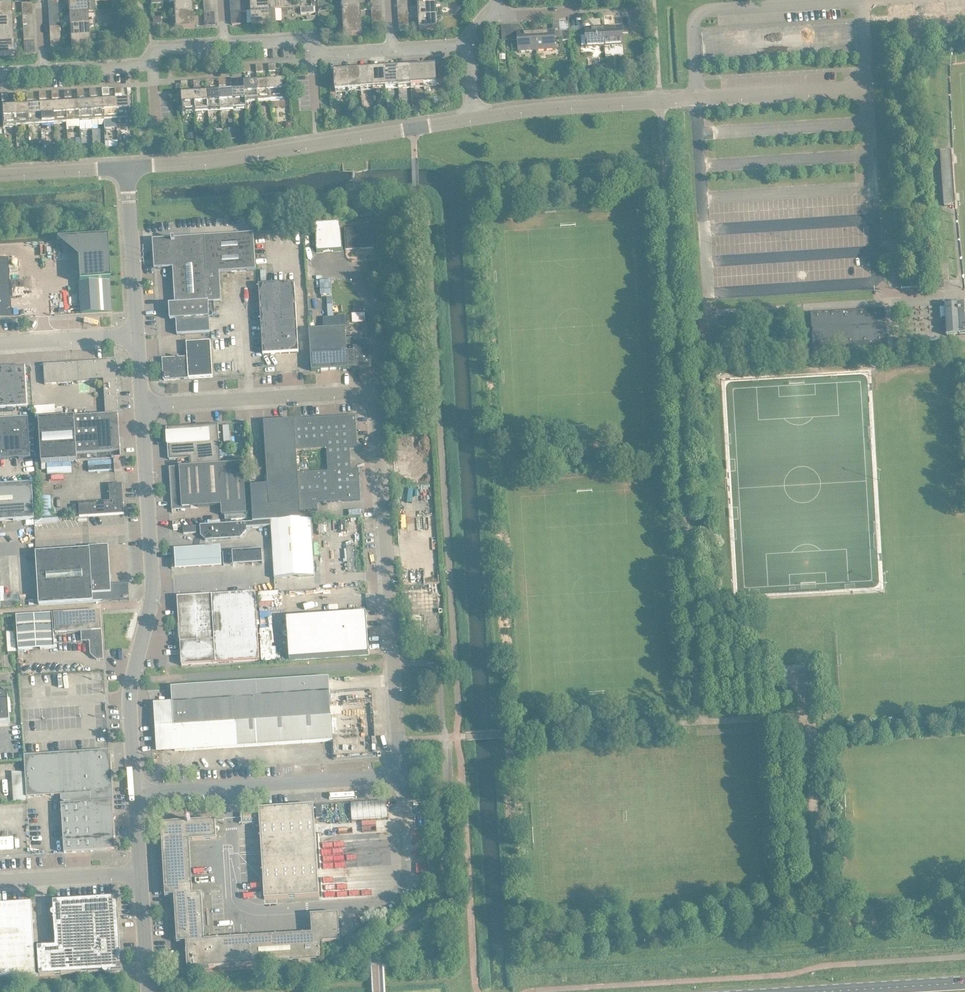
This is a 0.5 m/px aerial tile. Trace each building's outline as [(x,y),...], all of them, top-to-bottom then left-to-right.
[(71,12),(89,11),(88,0),(70,0),(71,12)] [(253,10),(270,9),(269,0),(252,0),(253,10)] [(344,8),(362,7),(361,0),(344,0),(344,8)] [(177,2),(177,15),(195,14),(194,1),(177,2)] [(13,16),(12,4),(13,4),(13,3),(0,4),(0,17),(13,16)] [(419,4),(420,16),(438,15),(437,3),(419,4)] [(344,8),(345,21),(362,20),(362,7),(344,8)] [(270,9),(253,10),(253,22),(253,23),(278,22),(277,9),(270,9)] [(71,12),(72,25),(89,24),(89,11),(71,12)] [(195,14),(177,15),(178,27),(177,27),(177,28),(196,26),(195,26),(195,14)] [(438,15),(420,16),(421,29),(420,29),(439,28),(439,27),(438,27),(438,15)] [(14,28),(13,16),(0,17),(0,29),(14,28)] [(606,27),(605,27),(606,45),(624,44),(623,33),(629,32),(628,18),(622,18),(622,26),(611,26),(606,26),(606,27)] [(362,20),(345,21),(346,33),(345,33),(345,34),(364,33),(364,32),(363,32),(362,20)] [(606,45),(605,27),(603,27),(603,26),(598,27),(587,28),(587,20),(580,21),(581,35),(587,35),(588,46),(606,45)] [(538,31),(537,31),(538,49),(556,48),(555,37),(561,37),(560,22),(554,22),(554,30),(543,31),(543,30),(538,30),(538,31)] [(72,25),(73,38),(90,37),(89,24),(72,25)] [(538,49),(537,31),(535,31),(530,31),(519,32),(519,25),(512,25),(513,40),(519,39),(520,50),(538,49)] [(15,41),(14,28),(0,29),(0,42),(15,41)] [(90,37),(73,38),(73,50),(73,51),(91,49),(90,37)] [(0,42),(0,55),(16,54),(16,53),(15,53),(15,41),(0,42)] [(436,66),(424,67),(425,84),(437,83),(437,84),(438,84),(437,65),(436,65),(436,66)] [(411,67),(398,68),(399,86),(412,85),(411,67)] [(424,67),(411,67),(412,85),(425,84),(424,67)] [(398,68),(386,69),(387,86),(399,86),(398,68)] [(386,69),(373,70),(374,87),(387,86),(386,69)] [(373,70),(361,71),(362,88),(374,87),(373,70)] [(349,89),(348,71),(336,72),(330,72),(331,90),(337,90),(349,89)] [(361,71),(348,71),(349,89),(362,88),(361,71)] [(283,81),(271,82),(272,99),(284,99),(285,99),(284,81),(283,81)] [(271,82),(258,83),(259,100),(272,99),(271,82)] [(245,83),(246,91),(247,101),(259,100),(258,83),(246,84),(246,83),(245,83)] [(246,91),(234,92),(235,109),(247,108),(247,109),(247,101),(246,91)] [(234,92),(221,93),(222,110),(235,109),(234,92)] [(208,93),(196,94),(197,112),(209,111),(208,93)] [(221,93),(208,93),(209,111),(222,110),(221,93)] [(197,112),(196,94),(183,95),(183,94),(184,113),(184,112),(197,112)] [(129,101),(117,101),(118,119),(130,118),(130,119),(131,119),(130,100),(129,100),(129,101)] [(117,101),(104,102),(105,120),(118,119),(117,101)] [(104,102),(92,103),(93,120),(105,120),(104,102)] [(92,103),(79,104),(80,121),(93,120),(92,103)] [(79,104),(67,105),(67,122),(80,121),(79,104)] [(54,105),(41,106),(42,124),(55,123),(54,105)] [(67,105),(54,105),(55,123),(67,122),(67,105)] [(41,106),(29,107),(30,124),(42,124),(41,106)] [(29,107),(16,108),(17,125),(30,124),(29,107)] [(17,125),(16,108),(4,108),(3,108),(5,126),(17,125)] [(118,119),(105,120),(106,128),(118,127),(118,125),(118,119)] [(226,139),(237,137),(236,131),(236,129),(225,130),(226,139)] [(225,139),(224,130),(211,131),(212,141),(225,139)] [(960,199),(960,192),(956,192),(954,162),(958,162),(958,155),(953,155),(953,148),(953,147),(950,147),(950,151),(942,151),(946,205),(954,205),(954,208),(957,208),(956,199),(960,199)] [(316,223),(318,251),(344,250),(342,222),(316,223)] [(363,249),(375,248),(374,227),(345,229),(347,250),(356,249),(355,247),(360,247),(363,249)] [(220,271),(257,269),(254,233),(172,238),(172,241),(157,242),(158,267),(174,266),(176,303),(170,304),(170,308),(171,314),(171,319),(177,319),(178,334),(211,332),(209,302),(222,301),(220,271)] [(111,280),(109,256),(79,258),(80,282),(111,280)] [(13,318),(9,258),(0,258),(0,318),(13,318)] [(259,284),(264,354),(299,352),(295,282),(259,284)] [(946,306),(946,305),(947,336),(948,336),(948,335),(964,334),(964,305),(946,306)] [(887,324),(886,309),(885,309),(875,309),(874,309),(875,310),(872,310),(872,309),(812,313),(813,328),(814,328),(814,332),(813,332),(814,347),(888,343),(888,342),(887,328),(886,328),(885,324),(886,324),(887,324)] [(349,368),(347,337),(346,327),(310,330),(313,370),(349,368)] [(355,337),(347,337),(349,368),(356,368),(372,366),(371,339),(355,340),(355,337)] [(178,357),(164,358),(165,379),(214,376),(212,340),(188,342),(188,357),(180,357),(180,355),(178,355),(178,357)] [(107,415),(119,415),(118,391),(115,391),(115,387),(118,387),(116,360),(42,364),(44,384),(91,381),(91,380),(105,379),(107,415)] [(29,405),(26,365),(0,367),(0,407),(29,405)] [(119,415),(107,415),(96,416),(37,420),(40,463),(121,458),(119,415)] [(285,420),(275,420),(265,421),(265,432),(269,484),(252,485),(254,521),(272,520),(302,519),(301,510),(301,509),(318,508),(318,504),(318,502),(323,501),(325,501),(329,501),(331,501),(334,501),(335,501),(338,500),(339,500),(345,500),(361,499),(361,498),(361,492),(361,490),(360,485),(360,482),(360,477),(360,476),(360,474),(360,473),(360,471),(359,470),(359,468),(352,469),(352,468),(351,462),(351,460),(351,455),(351,453),(350,448),(350,446),(358,446),(358,444),(358,440),(358,439),(357,438),(357,432),(357,430),(357,424),(356,422),(356,417),(356,415),(339,416),(333,417),(330,417),(326,417),(314,418),(307,418),(285,420)] [(190,457),(191,465),(222,463),(219,423),(168,426),(169,452),(170,458),(190,457)] [(32,457),(30,425),(0,427),(0,459),(32,457)] [(244,462),(222,463),(191,465),(170,467),(173,507),(222,504),(223,514),(248,513),(244,462)] [(35,519),(33,483),(0,485),(0,521),(35,519)] [(80,502),(81,516),(125,513),(123,483),(110,484),(111,500),(80,502)] [(272,520),(254,521),(201,525),(202,536),(206,539),(242,537),(248,530),(248,527),(272,526),(275,578),(316,576),(312,518),(302,519),(272,520)] [(103,600),(130,598),(129,583),(112,584),(111,577),(110,554),(109,546),(91,547),(91,549),(37,553),(41,604),(94,601),(103,600)] [(221,546),(175,549),(176,569),(222,566),(221,546)] [(262,549),(233,550),(234,563),(264,562),(262,549)] [(178,596),(183,664),(261,660),(256,592),(216,594),(178,596)] [(91,654),(98,659),(104,658),(101,611),(56,613),(57,633),(82,631),(82,637),(87,641),(91,640),(91,654)] [(288,619),(290,659),(290,660),(370,654),(367,613),(288,619)] [(18,616),(18,623),(20,649),(56,647),(54,614),(18,616)] [(334,740),(330,676),(172,687),(176,750),(334,740)] [(11,722),(9,696),(2,690),(0,690),(0,723),(11,722)] [(110,749),(25,754),(28,797),(62,795),(65,852),(116,849),(114,820),(116,819),(117,818),(117,816),(116,815),(114,814),(110,749)] [(13,772),(14,802),(28,801),(26,773),(13,772)] [(261,822),(265,899),(320,895),(315,805),(260,808),(260,812),(242,814),(243,823),(261,822)] [(194,893),(191,840),(218,838),(216,819),(192,821),(189,818),(188,818),(186,821),(161,823),(166,896),(178,895),(178,900),(175,900),(178,942),(186,941),(188,968),(324,960),(323,942),(341,941),(339,913),(311,915),(312,933),(205,939),(203,893),(194,893)] [(0,837),(0,849),(15,848),(14,837),(0,837)] [(121,949),(118,897),(54,901),(57,946),(35,947),(33,902),(0,904),(0,978),(104,971),(104,972),(106,973),(108,973),(110,972),(110,971),(116,971),(116,970),(122,968),(119,962),(122,961),(121,949)]
